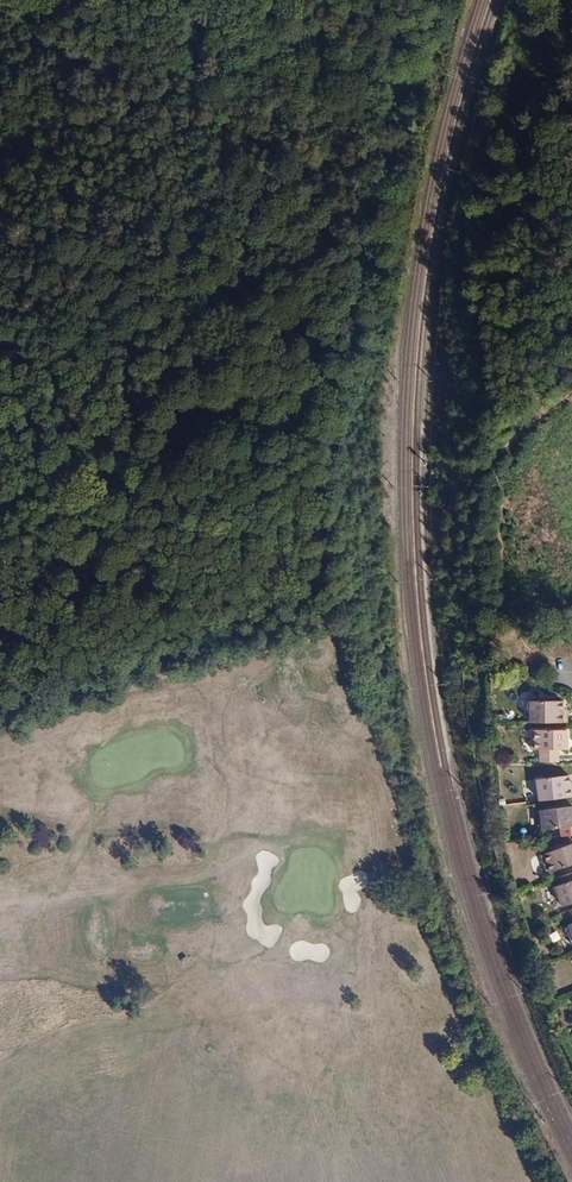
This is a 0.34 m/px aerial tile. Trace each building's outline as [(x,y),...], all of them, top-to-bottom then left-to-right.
[(531,715),(531,723),(568,723),(568,714),(564,714),(564,710),(564,701),(529,701),(529,712),(531,715)] [(541,748),(560,748),(568,748),(567,729),(533,730),(533,748),(541,748)] [(560,762),(560,752),(541,752),(541,762),(560,762)] [(540,800),(571,796),(571,787),(571,788),(570,784),(569,775),(534,779),(536,790),(537,792),(539,795),(540,800)] [(542,829),(571,826),(571,807),(540,810),(542,829)] [(549,872),(571,864),(571,844),(543,854),(549,872)] [(554,886),(557,895),(562,899),(564,904),(571,901),(571,879),(554,886)]
